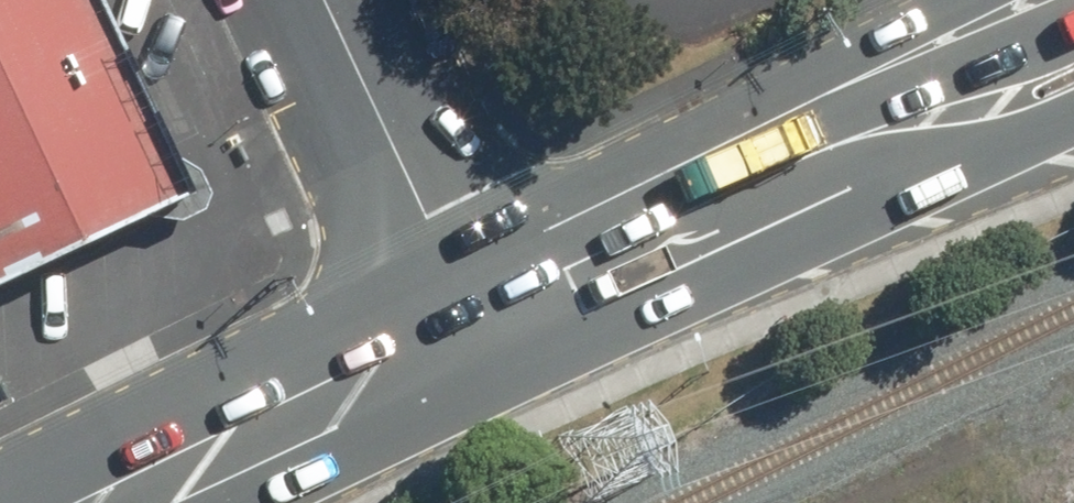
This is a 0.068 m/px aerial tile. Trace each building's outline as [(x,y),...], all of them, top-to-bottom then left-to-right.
[(81,0),(0,0),(0,274),(175,188),(81,0)]
